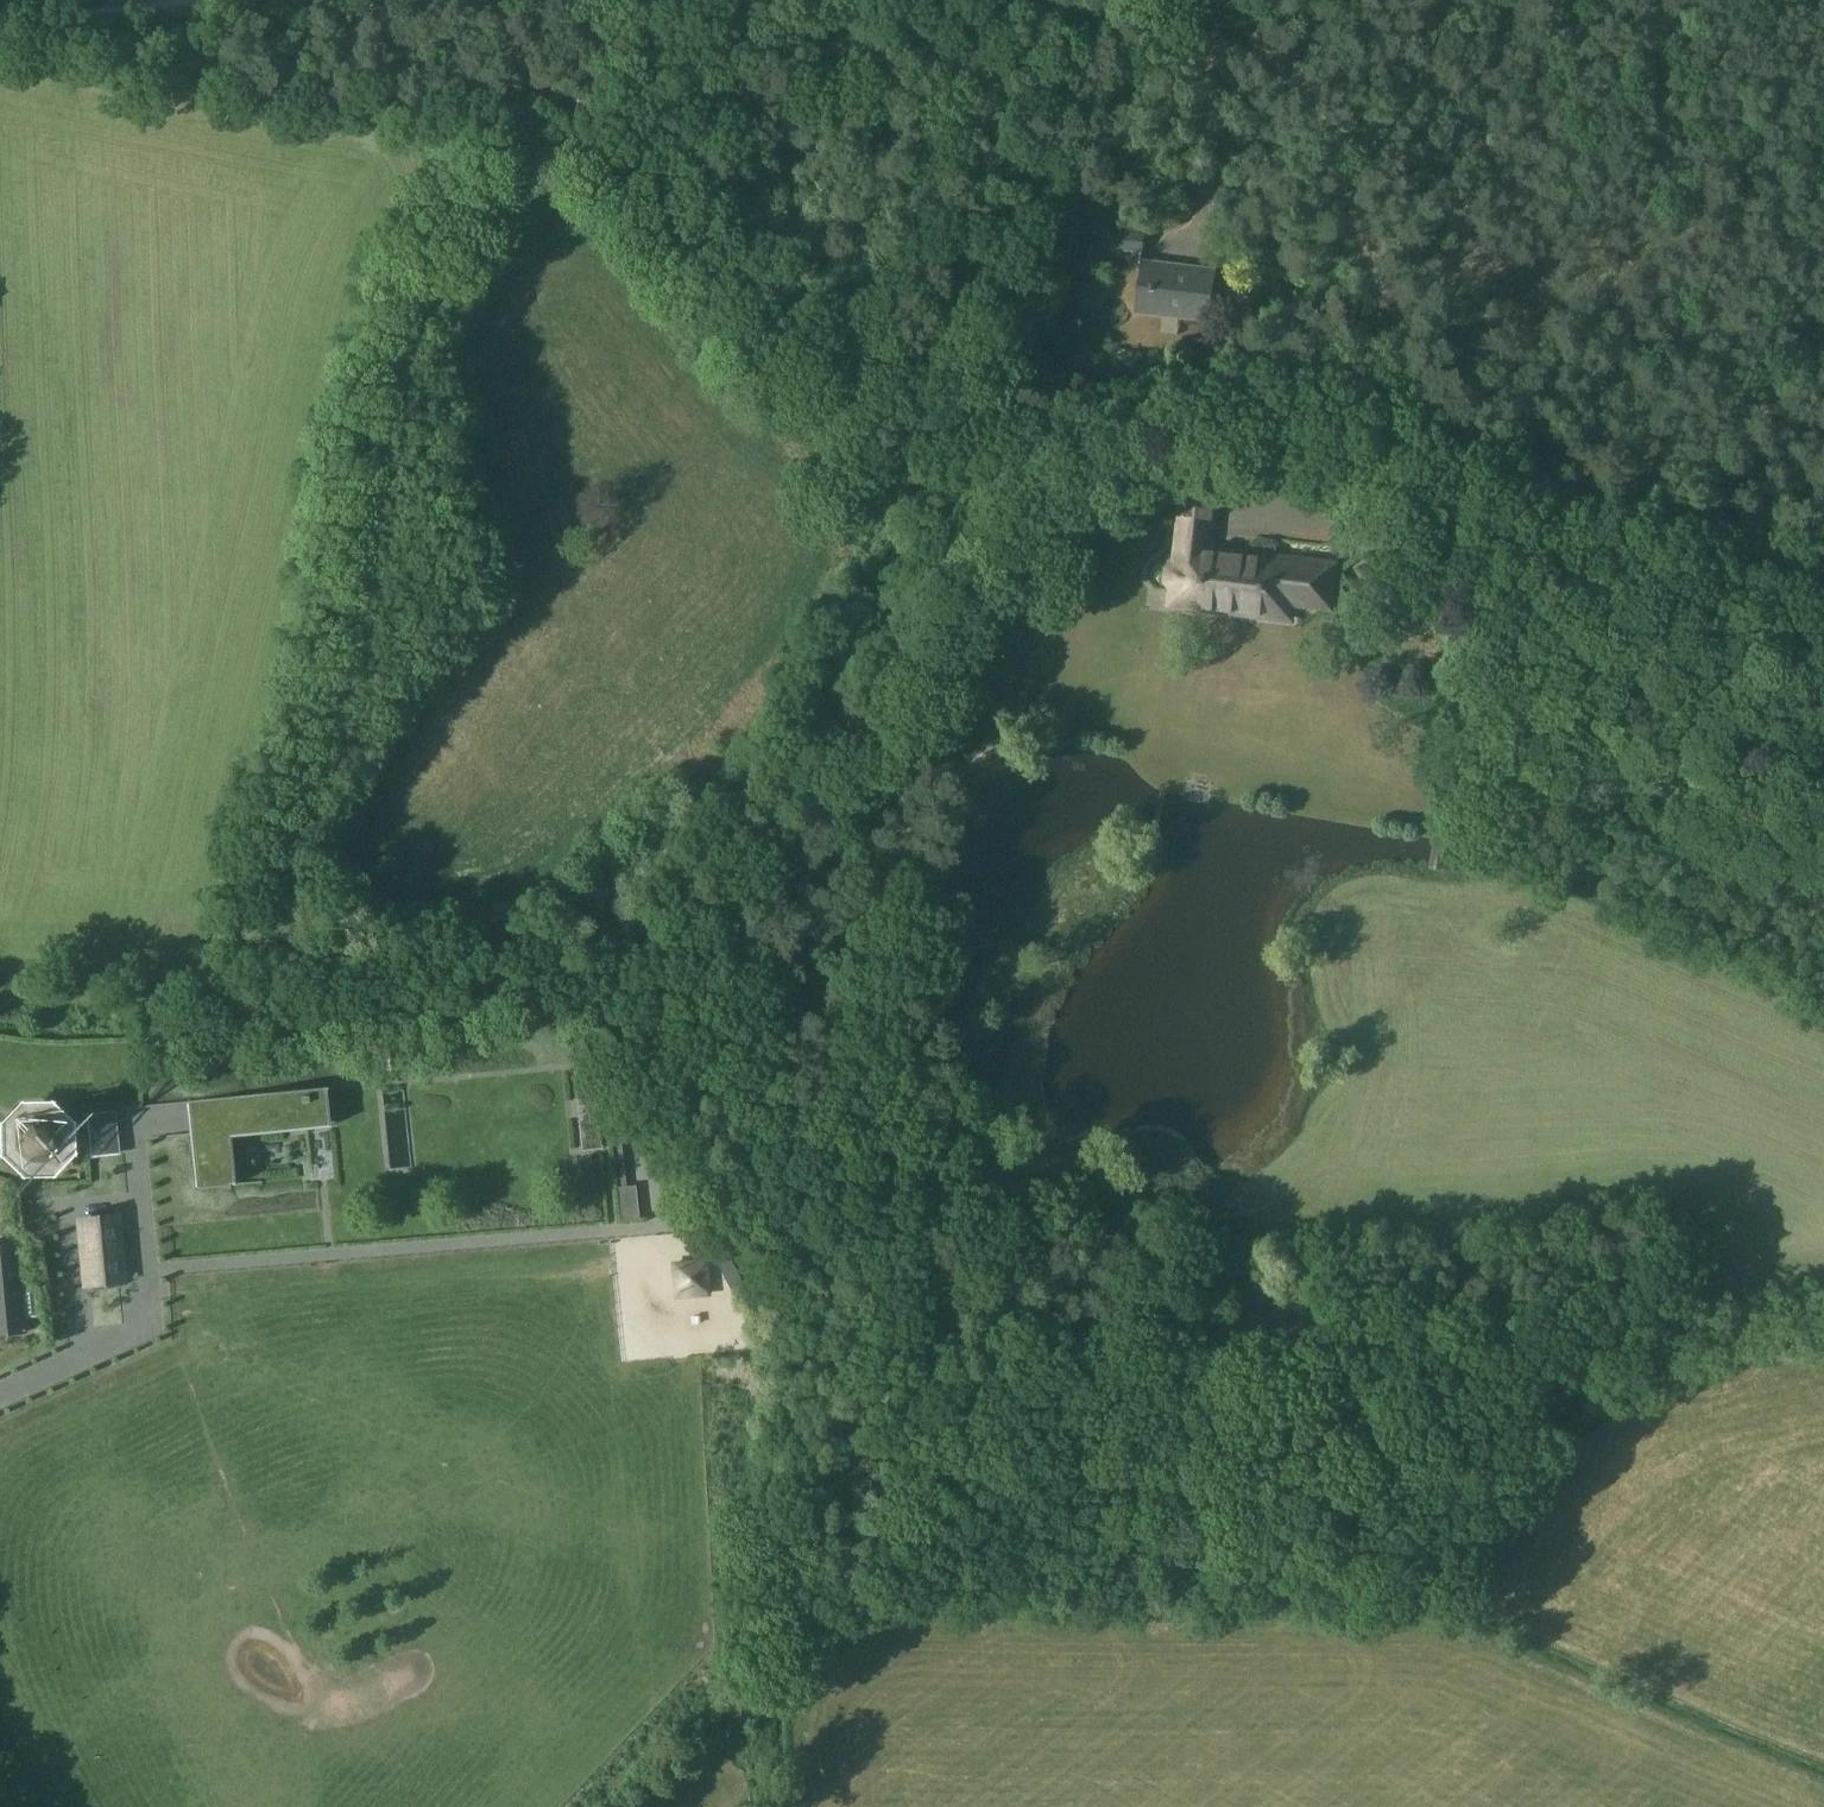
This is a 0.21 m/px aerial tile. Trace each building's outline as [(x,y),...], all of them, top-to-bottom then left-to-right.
[(1144,253),(1145,244),(1145,235),(1114,232),(1112,249),(1144,253)] [(1218,269),(1145,260),(1140,311),(1139,311),(1211,320),(1217,269),(1218,269)] [(1211,511),(1179,508),(1169,607),(1290,620),(1291,607),(1328,610),(1332,566),(1207,553),(1211,511)] [(605,1074),(595,1074),(595,1083),(605,1082),(605,1074)] [(187,1101),(198,1187),(229,1185),(231,1184),(230,1183),(235,1183),(229,1135),(329,1125),(325,1088),(187,1101)] [(395,1162),(411,1161),(409,1108),(393,1109),(395,1162)] [(45,1160),(57,1148),(57,1131),(46,1120),(31,1120),(18,1131),(18,1147),(29,1159),(45,1160)] [(639,1140),(664,1197),(681,1188),(655,1131),(639,1140)] [(334,1175),(333,1159),(326,1159),(325,1139),(313,1140),(314,1176),(334,1175)] [(638,1177),(615,1179),(619,1225),(643,1223),(638,1177)] [(122,1285),(115,1216),(79,1219),(86,1288),(122,1285)] [(25,1333),(18,1244),(0,1246),(0,1335),(25,1333)]
